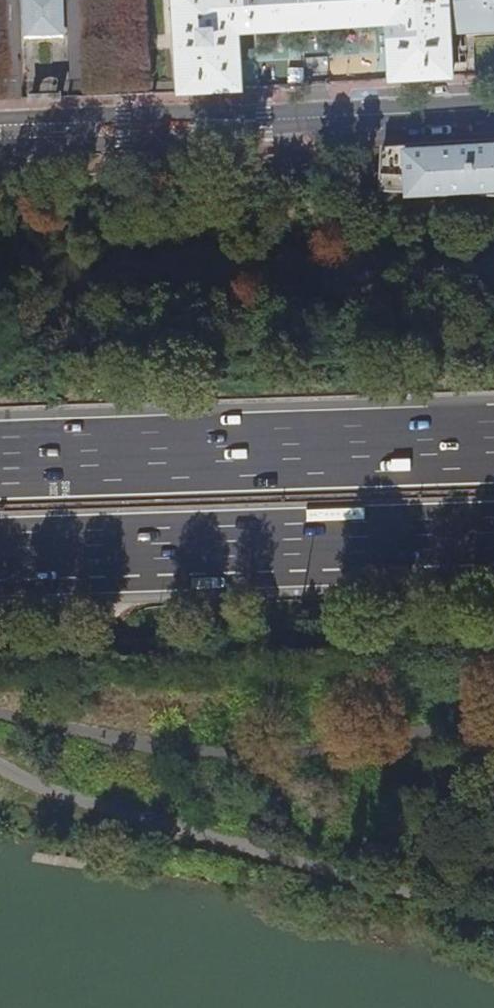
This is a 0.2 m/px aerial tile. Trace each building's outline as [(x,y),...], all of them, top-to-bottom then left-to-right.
[(57,4),(53,0),(28,0),(24,5),(25,27),(34,34),(49,35),(56,26),(57,4)] [(180,95),(237,92),(234,33),(388,24),(391,82),(449,79),(446,33),(493,31),(493,0),(174,0),(176,41),(180,95)] [(450,145),(386,149),(384,193),(455,196),(493,197),(493,143),(450,145)]
